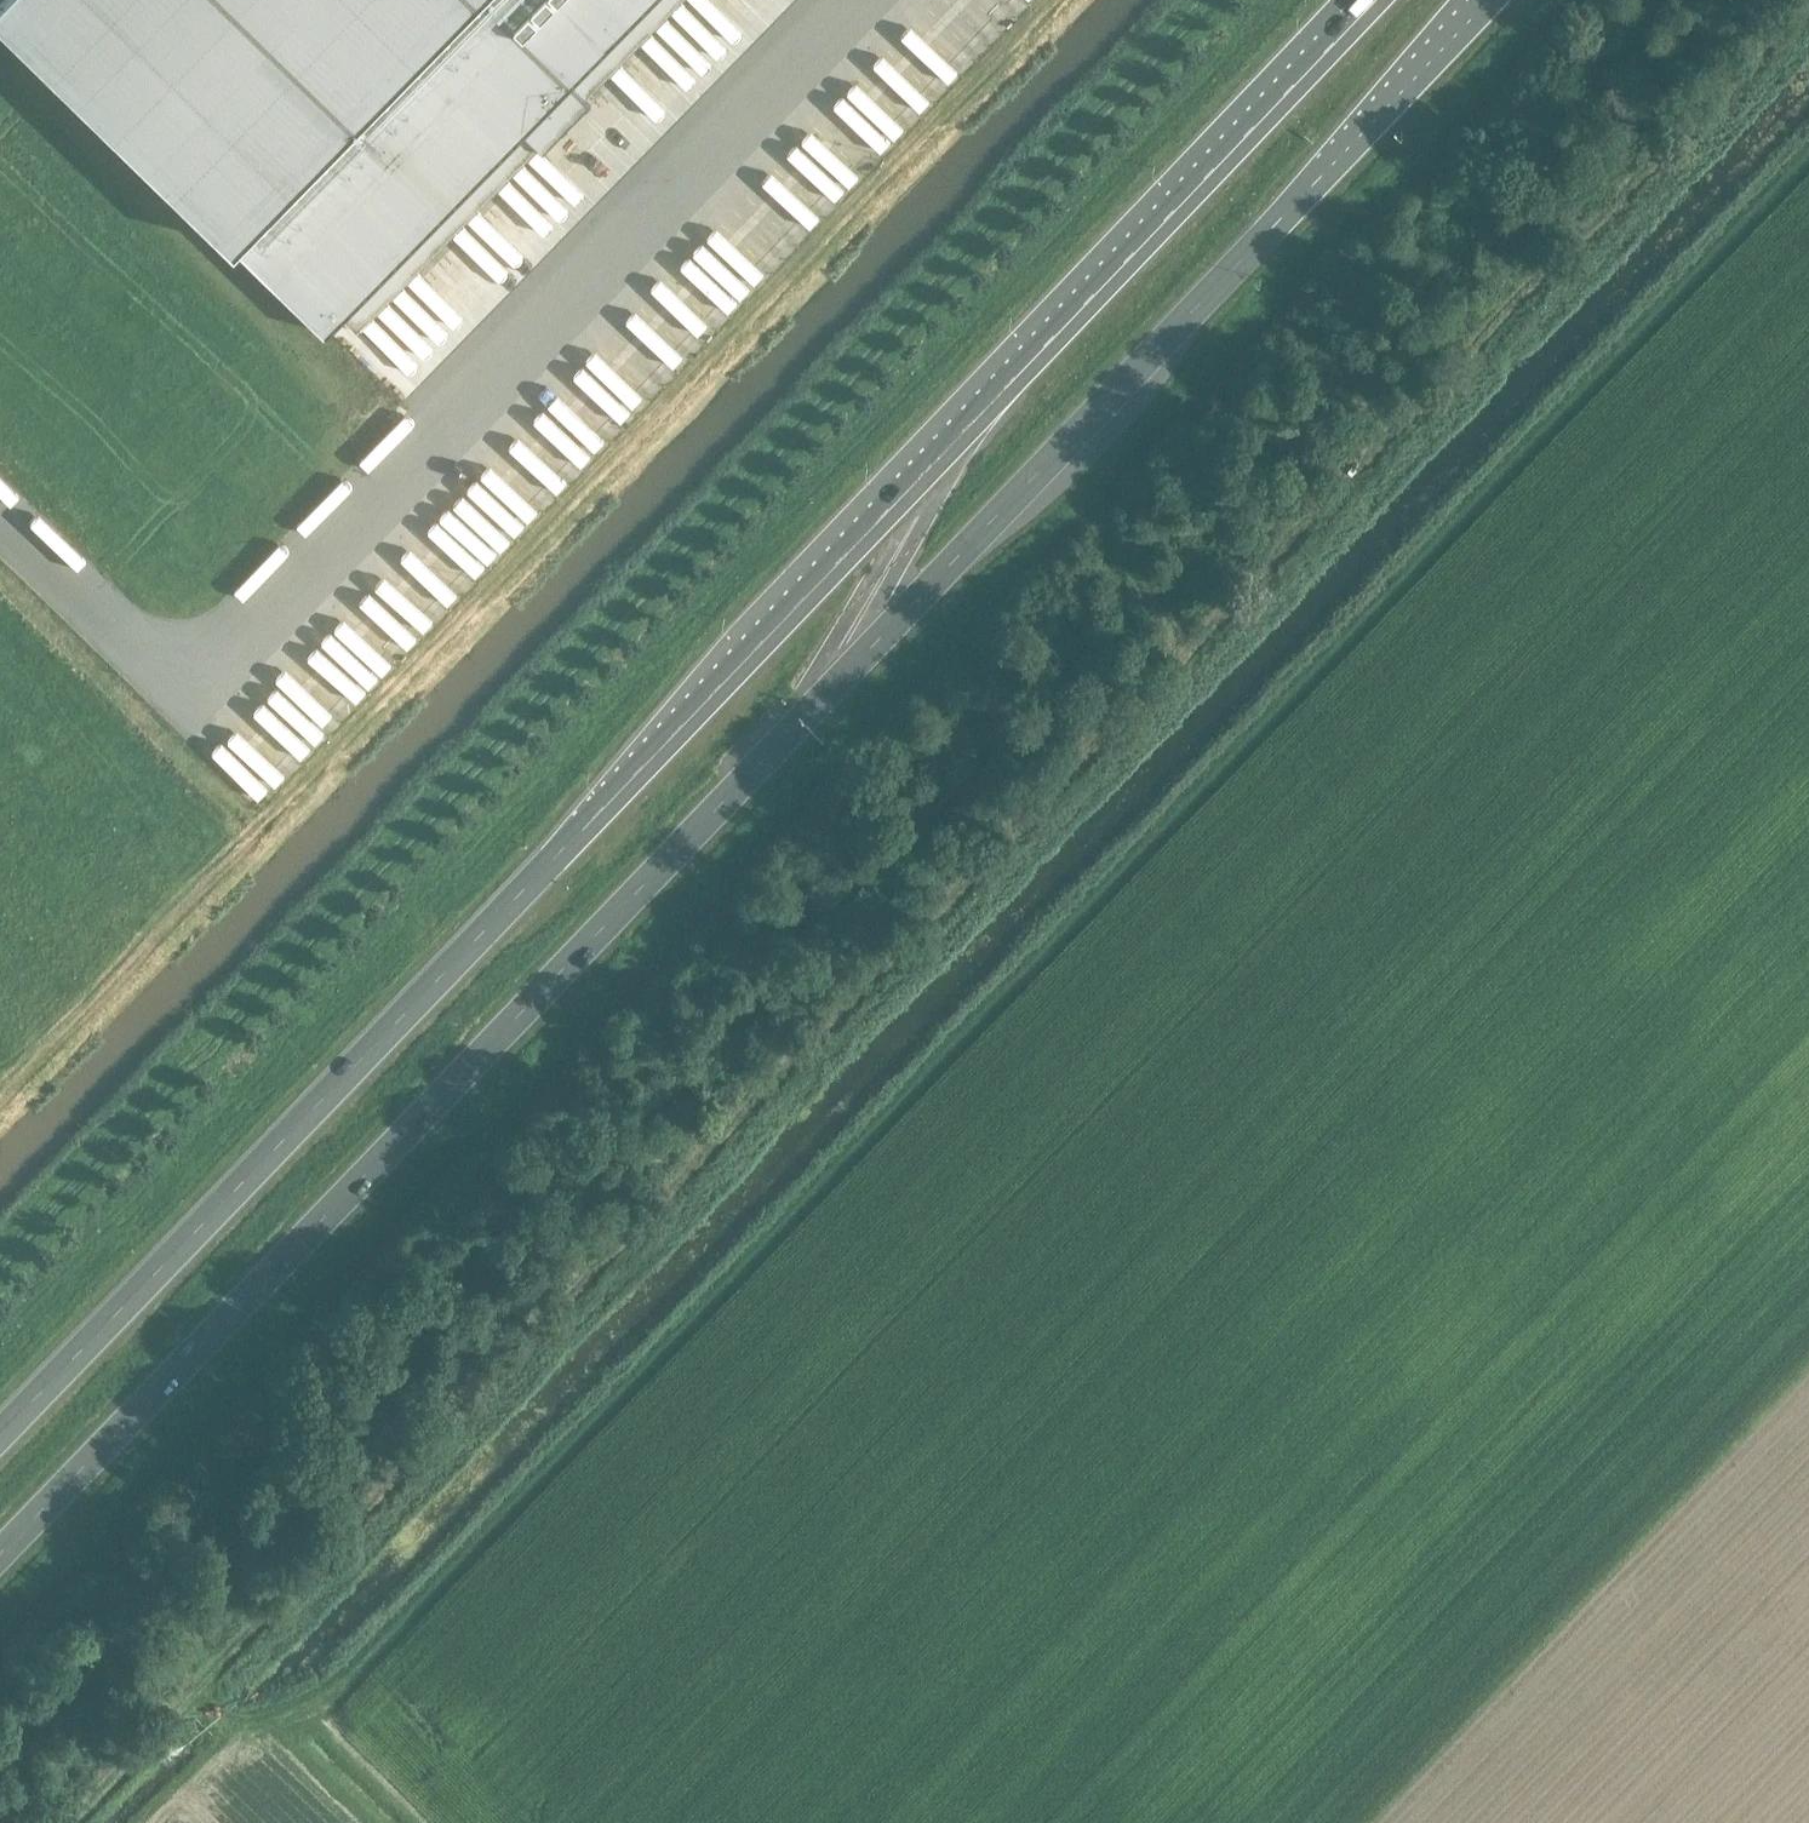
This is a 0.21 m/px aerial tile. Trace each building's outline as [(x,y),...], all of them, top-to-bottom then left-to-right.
[(587,95),(680,0),(4,0),(0,4),(0,14),(328,334),(331,331),(329,329),(342,316),(357,330),(539,144),(544,149),(592,100),(587,95)]
